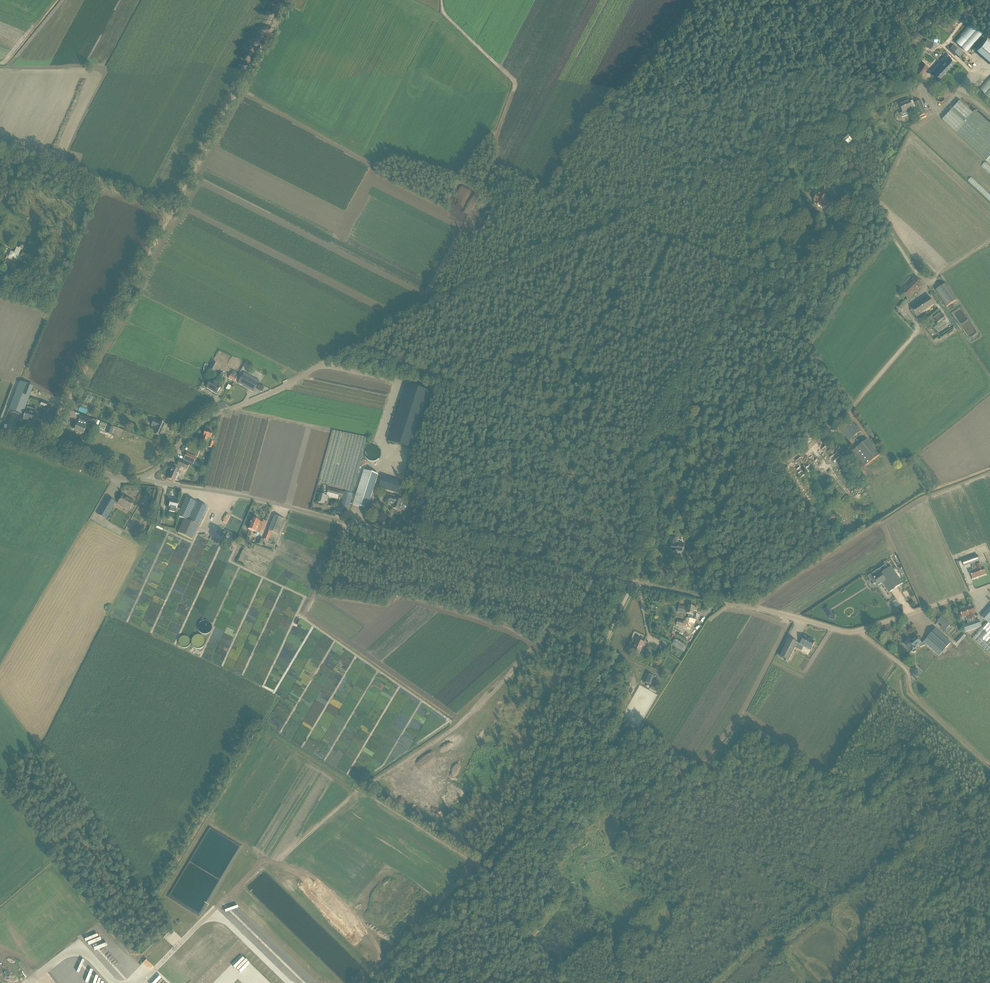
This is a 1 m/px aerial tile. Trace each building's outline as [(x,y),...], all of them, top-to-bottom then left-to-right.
[(977,42),(985,32),(973,23),(958,42),(970,52),(978,42),(977,42)] [(927,38),(923,44),(929,47),(932,41),(927,38)] [(977,49),(989,60),(989,40),(987,38),(982,43),(977,49)] [(954,43),(950,48),(955,52),(959,48),(954,43)] [(942,62),(934,71),(940,77),(944,73),(955,61),(949,55),(944,60),(942,58),(940,61),(942,62)] [(916,61),(911,69),(914,72),(912,74),(917,77),(919,74),(921,76),(929,64),(919,57),(916,61)] [(981,89),(989,97),(989,79),(981,89)] [(921,101),(914,104),(919,117),(926,114),(921,101)] [(900,106),(902,111),(903,113),(900,114),(901,118),(908,115),(906,112),(910,110),(912,109),(910,102),(900,106)] [(975,111),(973,114),(960,102),(942,121),(989,165),(989,125),(975,111)] [(74,171),(78,161),(72,158),(68,168),(74,171)] [(816,197),(815,196),(814,196),(813,196),(813,197),(812,197),(812,198),(812,199),(813,199),(813,200),(814,200),(814,201),(818,204),(817,205),(821,208),(822,206),(830,211),(835,203),(830,200),(830,201),(825,199),(826,198),(824,196),(827,191),(822,188),(818,196),(817,196),(816,197)] [(34,256),(22,251),(25,246),(20,244),(18,248),(20,249),(17,256),(18,256),(18,257),(31,263),(34,256)] [(13,269),(15,265),(15,264),(17,259),(12,257),(12,258),(10,257),(10,256),(6,254),(4,253),(2,257),(4,259),(4,260),(2,264),(13,269)] [(903,293),(907,297),(909,299),(920,288),(917,286),(920,283),(915,277),(911,280),(913,282),(903,293)] [(945,284),(935,290),(946,307),(956,300),(955,299),(945,284)] [(924,298),(926,300),(916,307),(914,304),(910,307),(916,317),(934,305),(928,296),(924,298)] [(218,365),(213,363),(209,370),(215,372),(218,365)] [(231,375),(228,378),(234,382),(237,378),(239,375),(233,371),(231,375)] [(242,378),(238,383),(253,392),(258,384),(257,384),(243,376),(242,378)] [(22,415),(24,411),(33,387),(20,382),(11,405),(9,410),(22,415)] [(210,382),(206,388),(216,394),(220,388),(210,382)] [(407,385),(388,442),(413,450),(431,393),(407,385)] [(28,407),(26,411),(25,415),(23,419),(27,421),(27,420),(30,421),(30,422),(34,423),(36,418),(41,420),(42,417),(37,415),(32,413),(33,409),(28,407)] [(45,409),(42,417),(41,420),(41,421),(48,423),(52,412),(45,409)] [(94,426),(96,421),(92,419),(92,420),(81,416),(79,420),(94,426)] [(154,428),(152,435),(157,437),(161,439),(167,426),(162,424),(154,420),(151,427),(154,428)] [(856,428),(851,422),(846,427),(850,432),(848,434),(852,439),(861,432),(857,427),(856,428)] [(74,431),(77,432),(76,433),(80,435),(80,433),(83,435),(86,426),(83,425),(82,427),(77,425),(76,426),(74,425),(73,426),(72,428),(73,429),(75,430),(74,431)] [(202,442),(206,443),(207,440),(211,441),(210,444),(209,448),(212,449),(214,443),(212,442),(214,439),(211,438),(212,433),(205,431),(203,437),(204,437),(202,442)] [(352,494),(368,438),(332,431),(318,483),(346,490),(346,493),(352,494)] [(865,467),(869,463),(879,456),(867,440),(857,447),(852,451),(865,467)] [(196,457),(187,453),(183,461),(193,465),(196,457)] [(203,453),(201,461),(207,463),(209,454),(203,453)] [(167,479),(174,482),(179,471),(181,467),(187,470),(189,465),(179,461),(177,466),(174,464),(172,468),(167,479)] [(367,510),(369,505),(378,475),(364,470),(356,496),(332,489),(329,488),(327,494),(324,493),(323,496),(320,495),(318,503),(325,505),(326,501),(328,501),(329,497),(338,500),(339,498),(343,499),(344,499),(341,508),(343,509),(349,510),(351,504),(353,505),(367,510)] [(398,494),(402,483),(383,476),(379,488),(398,494)] [(129,511),(131,507),(134,503),(133,502),(133,503),(126,499),(126,498),(122,496),(120,500),(118,504),(129,511)] [(395,505),(394,507),(393,509),(401,511),(404,501),(397,499),(397,498),(391,496),(388,503),(392,505),(392,504),(395,505)] [(106,519),(113,507),(116,503),(107,498),(104,502),(97,514),(106,519)] [(207,508),(186,498),(181,510),(179,514),(178,516),(184,519),(177,533),(192,540),(207,508)] [(178,503),(170,501),(169,508),(168,512),(179,514),(181,510),(177,509),(178,503)] [(279,535),(283,525),(285,521),(274,516),(272,521),(268,531),(279,535)] [(252,519),(250,524),(261,529),(262,527),(260,527),(262,523),(252,519)] [(86,546),(96,527),(90,524),(80,542),(86,546)] [(258,536),(260,532),(261,529),(250,524),(248,529),(256,532),(255,535),(258,536)] [(683,553),(683,548),(683,544),(675,544),(675,539),(671,538),(671,546),(672,546),(672,553),(683,553)] [(960,559),(965,556),(960,545),(955,548),(960,559)] [(241,563),(245,565),(250,554),(245,552),(241,563)] [(964,560),(962,561),(962,562),(964,567),(967,566),(971,564),(974,563),(975,566),(972,567),(974,571),(970,572),(972,579),(986,575),(984,570),(983,567),(982,567),(981,563),(980,563),(980,561),(977,555),(968,559),(964,560)] [(874,573),(869,577),(874,584),(876,583),(878,586),(881,584),(882,583),(884,585),(889,593),(902,584),(891,567),(888,569),(886,565),(885,566),(877,571),(879,573),(876,576),(874,573),(874,574),(874,573)] [(697,612),(698,609),(694,608),(689,606),(688,608),(679,606),(678,611),(678,612),(687,613),(687,614),(689,615),(688,619),(687,619),(686,622),(678,621),(677,626),(690,628),(691,624),(694,624),(695,620),(692,620),(693,616),(694,611),(697,612)] [(967,620),(968,624),(963,626),(965,632),(989,654),(989,607),(981,617),(987,622),(982,629),(979,621),(976,621),(975,618),(973,614),(975,614),(973,606),(960,611),(962,618),(965,617),(967,621),(967,620)] [(950,625),(941,617),(937,622),(942,626),(940,628),(945,631),(950,625)] [(927,639),(924,643),(939,656),(951,643),(935,629),(927,639)] [(959,640),(962,643),(967,638),(964,635),(959,640)] [(789,661),(795,648),(801,651),(803,647),(811,650),(815,643),(808,640),(809,639),(804,637),(800,645),(789,639),(786,643),(780,657),(789,661)] [(910,640),(904,644),(911,653),(912,652),(913,653),(914,653),(915,652),(916,650),(915,649),(916,649),(916,648),(919,646),(920,647),(925,646),(926,645),(924,643),(921,644),(916,637),(911,641),(910,640)] [(644,643),(638,640),(633,650),(639,654),(644,643)] [(677,640),(673,646),(685,653),(689,647),(677,640)] [(665,642),(661,650),(666,653),(670,645),(665,642)] [(649,685),(652,676),(646,674),(643,682),(649,685)] [(299,806),(303,799),(298,797),(295,804),(299,806)] [(209,823),(214,826),(219,818),(214,815),(209,823)]
